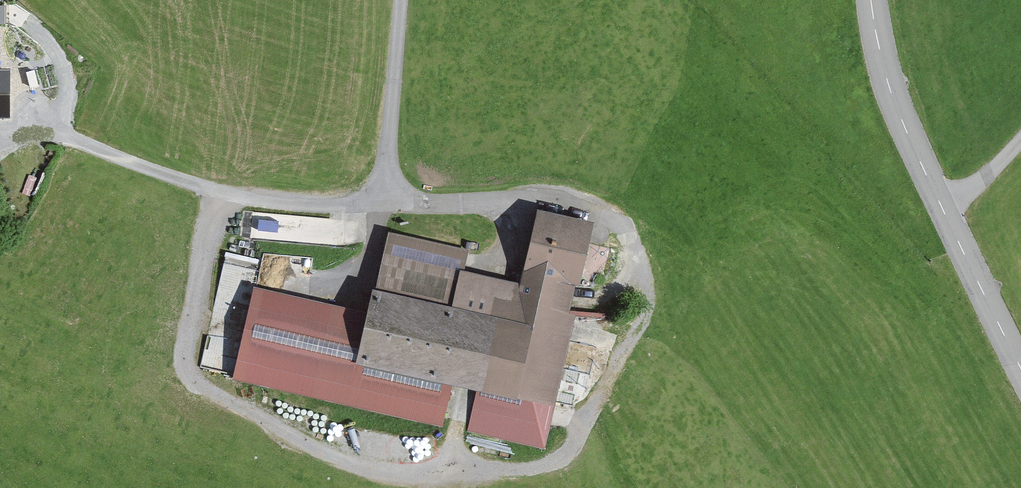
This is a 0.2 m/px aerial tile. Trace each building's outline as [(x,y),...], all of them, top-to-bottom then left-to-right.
[(10,126),(9,83),(0,83),(0,127),(10,126)] [(367,309),(254,284),(233,381),(441,427),(451,382),(475,388),(466,432),(545,449),(574,317),(567,316),(588,224),(536,213),(520,282),(466,270),(470,252),(384,233),(367,309)]
